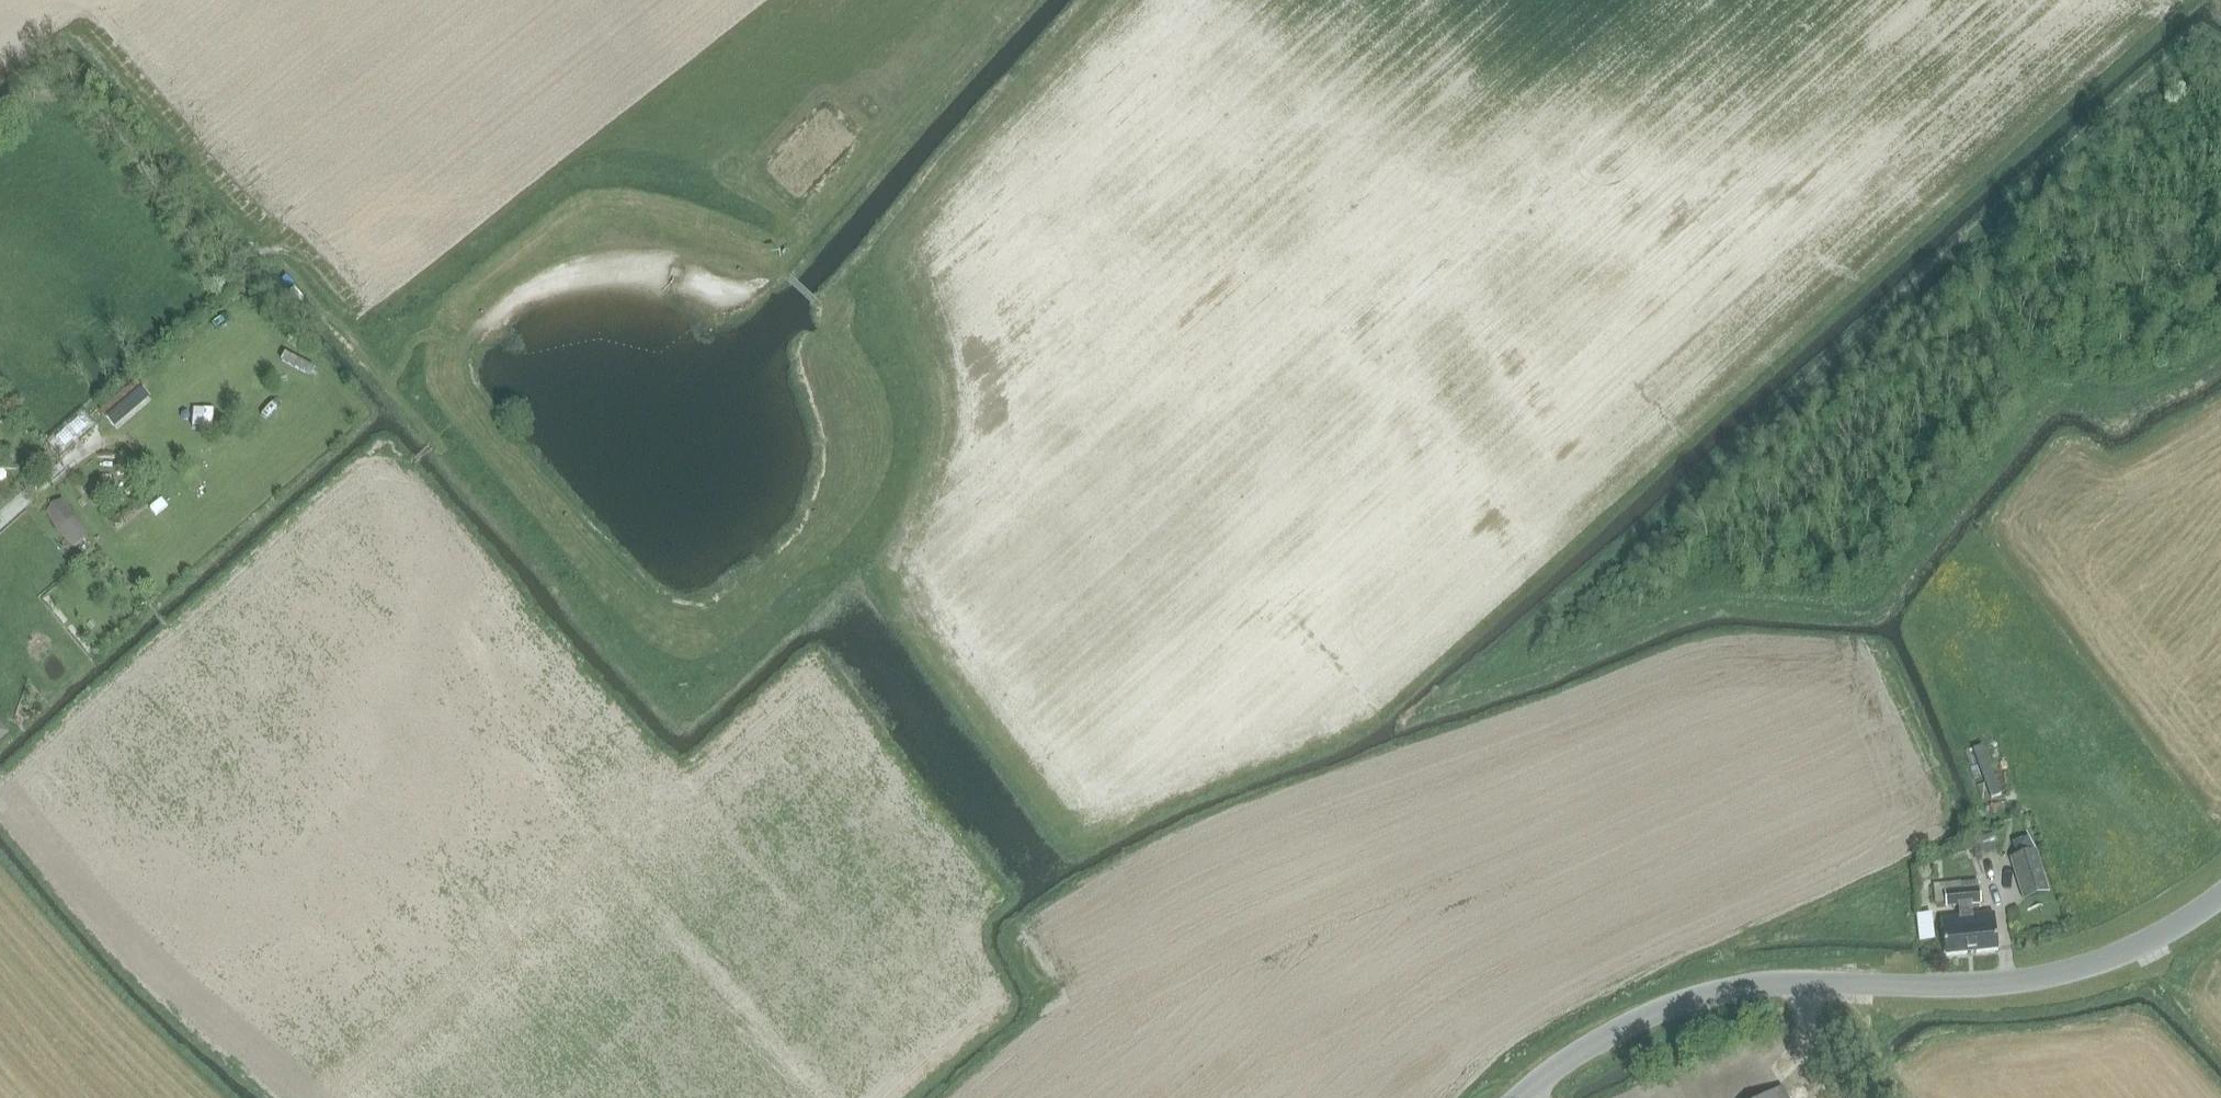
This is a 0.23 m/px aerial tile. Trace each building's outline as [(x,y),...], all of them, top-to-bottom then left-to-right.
[(147,396),(135,381),(99,412),(112,427),(147,396)] [(88,534),(61,500),(49,503),(44,512),(54,531),(70,548),(88,534)] [(12,734),(0,714),(0,741),(12,734)] [(1986,744),(1976,747),(1992,797),(2002,794),(1986,744)] [(2048,892),(2034,848),(2007,857),(2021,901),(2048,892)] [(1979,888),(1976,888),(1974,881),(1934,885),(1935,903),(1946,903),(1946,906),(1956,905),(1958,917),(1942,919),(1945,955),(1998,950),(1994,913),(1971,916),(1970,904),(1981,903),(1979,888)] [(1916,914),(1919,941),(1935,940),(1932,913),(1916,914)] [(1781,1087),(1760,1097),(1787,1097),(1781,1087)]
